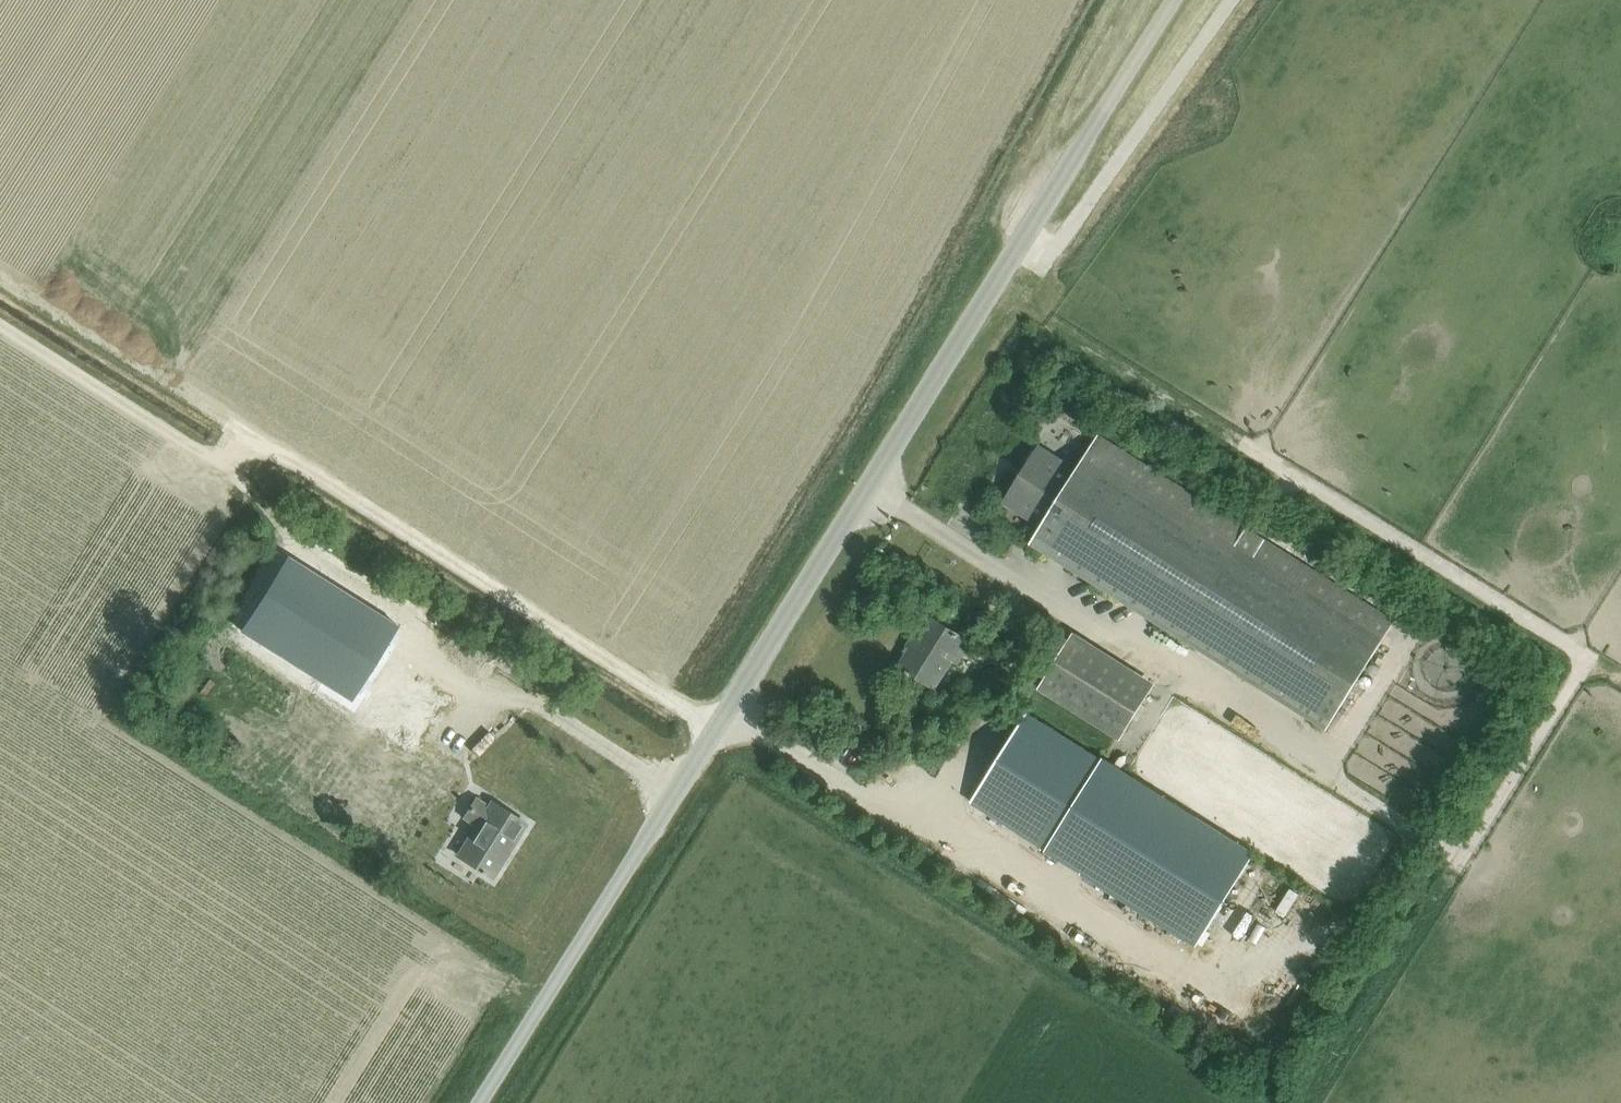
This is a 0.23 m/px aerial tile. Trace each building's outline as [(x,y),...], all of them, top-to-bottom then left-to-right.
[(1394,622),(1097,435),(1040,527),(1029,544),(1326,730),(1394,622)] [(1003,504),(1040,527),(1075,470),(1038,447),(1003,504)] [(351,701),(398,627),(287,557),(241,631),(351,701)] [(957,663),(970,642),(929,617),(899,666),(906,671),(905,672),(909,674),(910,673),(934,688),(952,660),(957,663)] [(1147,688),(1072,640),(1043,686),(1118,734),(1147,688)] [(1252,858),(1253,856),(1027,714),(970,803),(1197,946),(1198,944),(1195,942),(1249,856),(1252,858)] [(492,878),(526,825),(491,802),(488,807),(476,799),(464,818),(476,825),(457,855),(481,870),(480,872),(483,874),(484,873),(492,878)] [(1147,955),(1161,940),(1142,922),(1128,937),(1147,955)]
